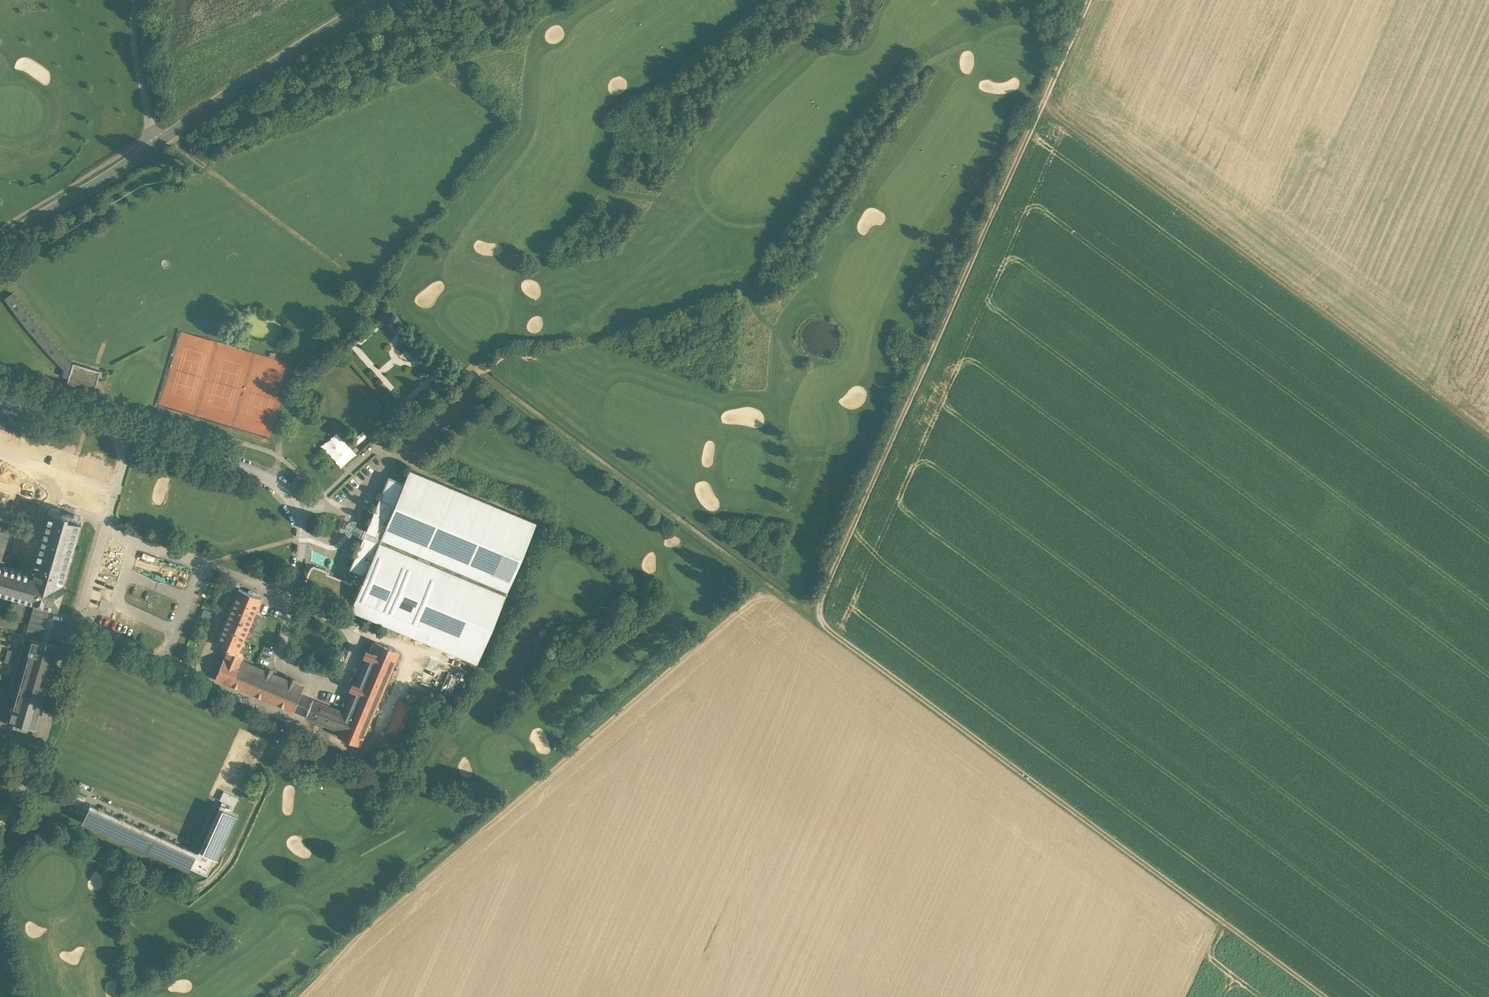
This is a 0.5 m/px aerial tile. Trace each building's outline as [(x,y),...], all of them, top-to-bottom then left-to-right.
[(56,351),(45,338),(36,328),(29,319),(20,307),(11,295),(4,300),(14,314),(22,325),(29,334),(41,347),(49,357),(56,364),(62,370),(69,364),(56,351)] [(100,372),(73,364),(65,390),(93,398),(100,372)] [(354,455),(359,450),(353,443),(348,448),(354,455)] [(535,523),(409,470),(403,484),(395,505),(379,499),(368,524),(366,523),(358,543),(360,544),(349,570),(356,572),(351,582),(361,586),(350,611),(476,664),(535,523)] [(379,499),(395,505),(403,484),(388,478),(379,499)] [(64,513),(63,515),(48,510),(30,574),(0,565),(0,592),(35,602),(42,605),(43,604),(57,609),(58,606),(60,606),(62,602),(59,601),(60,598),(62,599),(64,595),(61,594),(62,592),(65,593),(66,587),(63,586),(64,584),(63,583),(63,582),(66,583),(68,578),(65,578),(66,575),(68,576),(70,571),(67,570),(68,568),(71,568),(72,564),(69,563),(70,560),(73,561),(74,556),(71,555),(72,552),(75,553),(76,549),(73,548),(74,545),(77,546),(78,541),(76,540),(81,523),(67,519),(68,516),(66,515),(67,514),(64,513)] [(10,529),(0,526),(0,562),(10,529)] [(238,589),(215,645),(227,650),(237,654),(260,598),(238,589)] [(34,605),(19,600),(18,606),(13,604),(11,611),(16,612),(13,621),(28,625),(34,605)] [(42,605),(35,602),(34,605),(28,625),(25,637),(31,639),(40,641),(48,613),(41,610),(42,605)] [(25,637),(6,699),(13,701),(31,639),(25,637)] [(40,641),(31,639),(13,701),(11,710),(39,719),(42,708),(43,708),(44,706),(43,705),(43,703),(44,704),(45,701),(44,701),(45,699),(57,658),(58,654),(59,655),(60,652),(58,651),(60,647),(40,641)] [(398,653),(377,644),(347,715),(313,701),(311,704),(310,703),(309,706),(310,707),(306,717),(340,731),(338,736),(359,745),(398,653)] [(14,665),(18,649),(9,646),(4,662),(14,665)] [(227,650),(215,679),(230,685),(239,665),(243,656),(237,654),(227,650)] [(239,665),(230,685),(293,711),(301,691),(239,665)] [(36,729),(39,719),(11,710),(7,721),(36,729)] [(323,751),(319,750),(313,766),(316,767),(323,751)] [(238,798),(223,791),(219,800),(234,807),(238,798)] [(76,794),(69,809),(79,813),(86,799),(76,794)] [(90,804),(85,802),(79,812),(85,815),(90,804)] [(233,807),(222,802),(219,808),(222,809),(222,808),(231,812),(233,807)] [(199,853),(90,803),(90,804),(82,822),(188,870),(190,868),(207,875),(215,858),(218,859),(237,816),(222,809),(219,808),(199,853)]
